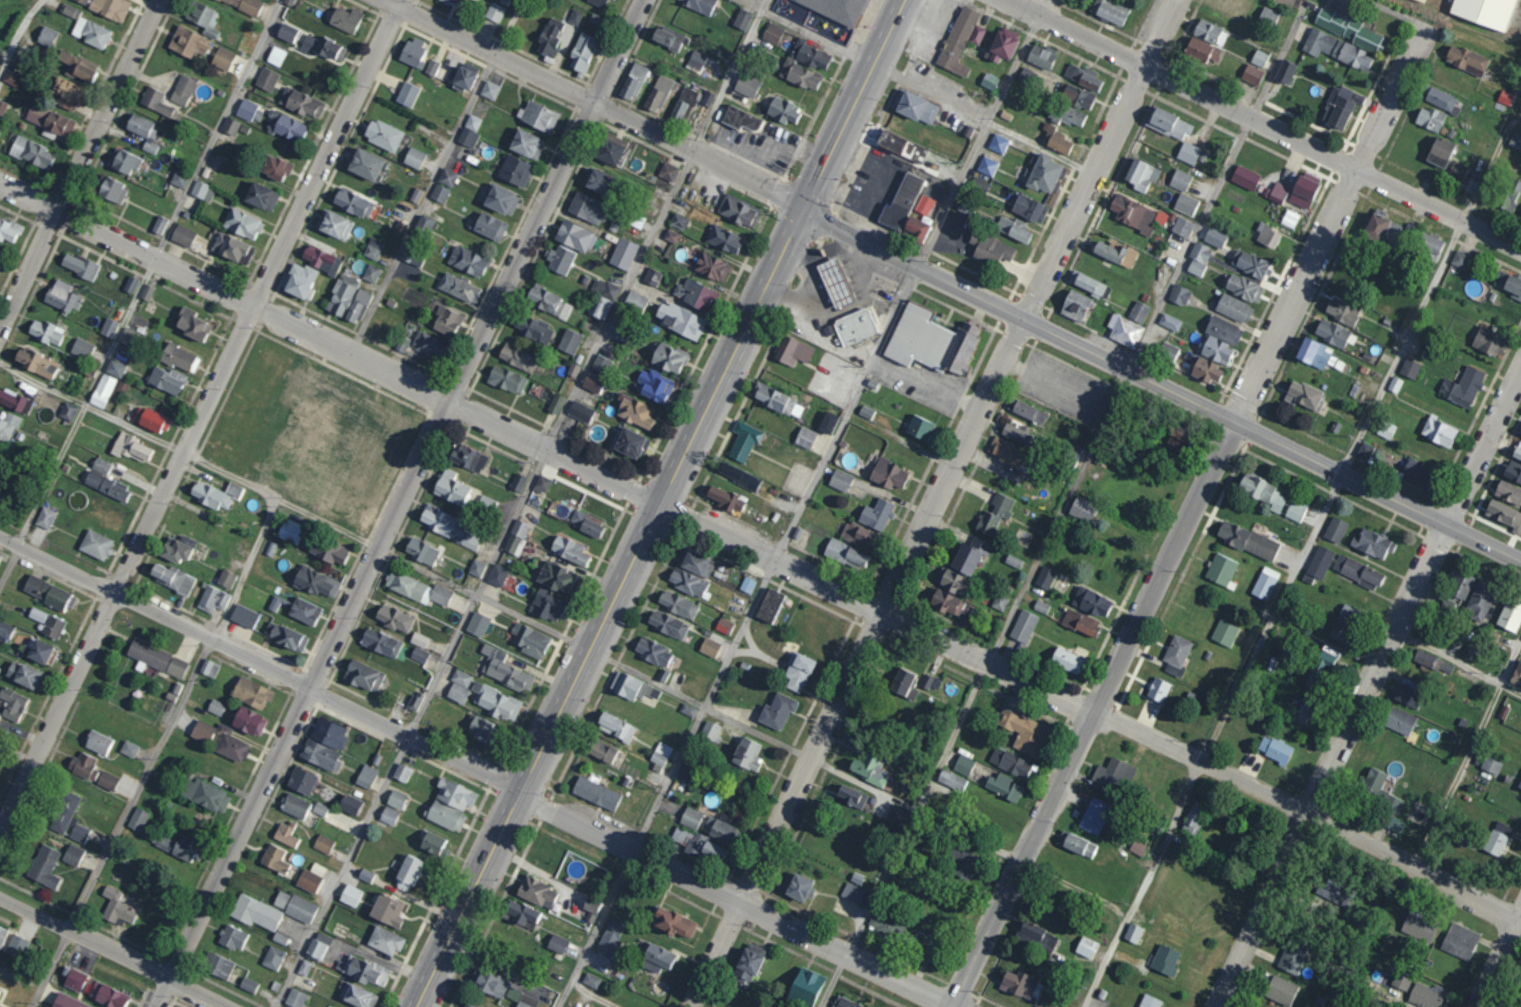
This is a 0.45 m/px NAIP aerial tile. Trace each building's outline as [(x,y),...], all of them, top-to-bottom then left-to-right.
[(87,9),(121,23),(130,1),(127,0),(91,0),(87,9)] [(215,39),(222,25),(213,21),(218,11),(194,0),(193,0),(185,18),(205,27),(202,33),(215,39)] [(263,0),(218,0),(257,15),(263,0)] [(868,0),(813,0),(810,8),(856,28),(868,0)] [(1122,26),(1130,8),(1112,0),(1094,0),(1089,11),(1122,26)] [(1504,30),(1511,7),(1520,7),(1520,0),(1453,0),(1449,13),(1504,30)] [(81,10),(64,2),(60,12),(77,19),(71,33),(83,38),(82,41),(103,49),(111,30),(79,16),(81,10)] [(484,17),(499,23),(505,8),(490,2),(484,17)] [(967,76),(970,66),(958,62),(966,40),(979,45),(985,28),(976,24),(980,12),(960,4),(937,66),(967,76)] [(1280,12),(1264,5),(1259,18),(1275,25),(1280,12)] [(350,12),(335,6),(328,23),(353,33),(361,12),(351,8),(350,12)] [(1382,35),(1361,26),(1363,21),(1334,9),(1333,12),(1321,7),(1313,25),(1376,51),(1382,35)] [(583,12),(574,8),(568,21),(577,25),(583,12)] [(537,51),(551,57),(564,22),(548,16),(538,41),(540,42),(537,51)] [(1223,46),(1229,30),(1198,18),(1192,34),(1223,46)] [(298,28),(282,20),(275,35),(291,43),(298,28)] [(777,45),(784,28),(769,21),(762,38),(777,45)] [(657,23),(649,38),(677,51),(684,35),(657,23)] [(35,42),(50,50),(59,32),(44,24),(35,42)] [(190,57),(193,51),(204,55),(211,39),(177,24),(167,47),(190,57)] [(1320,51),(1367,71),(1374,54),(1312,27),(1302,50),(1318,57),(1320,51)] [(998,62),(1000,55),(1010,59),(1019,38),(997,28),(985,57),(998,62)] [(584,75),(597,38),(579,31),(570,56),(572,57),(567,69),(584,75)] [(318,40),(306,34),(299,49),(309,54),(312,48),(340,62),(347,47),(321,35),(318,40)] [(1216,61),(1222,50),(1191,35),(1183,52),(1205,63),(1208,57),(1216,61)] [(407,36),(398,58),(417,66),(427,44),(407,36)] [(778,75),(785,78),(793,58),(825,71),(831,54),(797,40),(791,56),(787,54),(778,75)] [(1481,77),(1489,59),(1453,42),(1444,60),(1481,77)] [(1050,70),(1058,50),(1047,45),(1045,48),(1032,43),(1025,59),(1050,70)] [(210,63),(228,71),(235,53),(218,45),(210,63)] [(280,66),(286,51),(272,45),(266,61),(280,66)] [(64,72),(70,75),(78,56),(60,48),(56,59),(68,64),(64,72)] [(1250,62),(1263,67),(1269,54),(1256,48),(1250,62)] [(707,55),(693,49),(686,65),(700,71),(707,55)] [(97,62),(80,56),(73,74),(91,80),(97,62)] [(1274,78),(1288,84),(1297,64),(1283,57),(1274,78)] [(434,76),(440,62),(430,58),(424,72),(434,76)] [(633,101),(647,67),(632,61),(618,95),(633,101)] [(822,74),(792,62),(785,79),(815,91),(822,74)] [(1097,90),(1103,76),(1084,68),(1083,68),(1070,63),(1064,76),(1097,90)] [(1264,71),(1247,63),(1240,79),(1258,86),(1264,71)] [(451,84),(467,91),(476,72),(460,64),(451,84)] [(271,91),(279,72),(262,66),(255,85),(271,91)] [(2,82),(17,88),(22,74),(7,69),(2,82)] [(760,80),(740,72),(733,89),(753,98),(760,80)] [(994,91),(1000,78),(986,72),(980,84),(994,91)] [(186,106),(196,79),(180,73),(170,100),(186,106)] [(657,113),(672,79),(659,73),(644,108),(657,113)] [(54,102),(71,111),(83,88),(57,74),(49,90),(58,95),(54,102)] [(479,94),(495,100),(501,85),(486,79),(479,94)] [(410,107),(419,87),(404,80),(395,100),(410,107)] [(1095,93),(1066,83),(1060,99),(1089,109),(1095,93)] [(1420,98),(1451,112),(1457,97),(1427,83),(1420,98)] [(1366,95),(1334,84),(1321,120),(1344,129),(1354,101),(1362,104),(1366,95)] [(140,102),(170,117),(174,107),(160,100),(164,92),(149,85),(140,102)] [(319,117),(325,101),(285,85),(278,103),(303,114),(304,111),(319,117)] [(689,104),(692,105),(698,92),(685,85),(670,114),(681,120),(689,104)] [(891,107),(931,125),(940,105),(901,87),(891,107)] [(1514,94),(1502,89),(1497,101),(1509,106),(1514,94)] [(709,106),(715,93),(707,90),(701,103),(709,106)] [(794,122),(801,107),(773,95),(765,113),(785,122),(786,119),(794,122)] [(235,115),(251,121),(258,103),(243,97),(235,115)] [(520,120),(550,133),(559,112),(528,99),(520,120)] [(1086,114),(1058,101),(1050,120),(1058,124),(1061,117),(1081,126),(1086,114)] [(24,118),(68,137),(75,121),(31,102),(24,118)] [(740,124),(756,131),(762,118),(727,104),(720,121),(739,128),(740,124)] [(1422,104),(1414,122),(1438,133),(1446,115),(1422,104)] [(1185,140),(1192,122),(1153,107),(1146,125),(1185,140)] [(308,125),(272,109),(268,115),(271,117),(266,127),(294,139),(296,134),(302,137),(308,125)] [(146,137),(141,149),(155,155),(159,145),(152,142),(157,130),(152,128),(154,121),(130,111),(123,128),(146,137)] [(476,131),(482,118),(470,113),(464,126),(476,131)] [(235,136),(241,121),(227,116),(221,130),(235,136)] [(362,138),(395,152),(404,131),(371,117),(362,138)] [(479,132),(462,127),(457,142),(474,148),(479,132)] [(545,139),(517,127),(508,148),(536,160),(545,139)] [(876,142),(921,163),(928,148),(882,127),(876,142)] [(1520,150),(1520,131),(1515,128),(1508,145),(1520,150)] [(593,156),(616,166),(627,141),(619,138),(618,141),(608,136),(609,133),(604,131),(593,156)] [(987,147),(1002,154),(1009,139),(994,132),(987,147)] [(9,153),(47,170),(55,151),(17,134),(9,153)] [(1455,143),(1436,135),(1425,159),(1444,168),(1455,143)] [(1176,157),(1194,165),(1201,149),(1184,141),(1176,157)] [(346,168),(373,182),(384,159),(357,146),(346,168)] [(403,164),(420,169),(425,152),(408,146),(403,164)] [(108,165),(133,174),(139,156),(115,147),(108,165)] [(1051,193),(1057,177),(1062,178),(1066,167),(1051,161),(1053,155),(1037,150),(1028,177),(1025,184),(1051,193)] [(291,163),(268,153),(260,171),(283,181),(291,163)] [(533,164),(506,153),(497,176),(523,187),(533,164)] [(992,176),(998,161),(983,155),(976,170),(992,176)] [(1145,193),(1149,180),(1156,182),(1161,168),(1132,158),(1124,179),(1134,183),(1132,188),(1145,193)] [(678,166),(663,160),(657,176),(672,182),(678,166)] [(1468,166),(1453,160),(1447,173),(1463,180),(1468,166)] [(1261,174),(1237,164),(1230,181),(1253,190),(1261,174)] [(614,177),(590,165),(581,183),(605,195),(614,177)] [(451,187),(458,173),(444,166),(437,180),(451,187)] [(183,188),(189,174),(175,168),(169,182),(183,188)] [(1169,184),(1185,191),(1192,175),(1176,168),(1169,184)] [(921,177),(904,170),(890,206),(884,204),(877,222),(901,232),(921,177)] [(1288,201),(1309,208),(1318,181),(1298,174),(1288,201)] [(96,193),(121,204),(129,187),(104,176),(96,193)] [(1520,188),(1520,180),(1512,177),(1500,206),(1512,211),(1520,188)] [(189,193),(209,201),(215,188),(196,179),(189,193)] [(271,212),(279,192),(251,180),(243,200),(271,212)] [(1267,198),(1281,204),(1289,187),(1276,180),(1267,198)] [(511,216),(520,194),(490,182),(481,204),(511,216)] [(444,203),(449,188),(435,183),(430,198),(444,203)] [(331,204),(368,219),(375,202),(338,187),(331,204)] [(409,201),(416,204),(422,190),(414,187),(409,201)] [(567,213),(601,225),(609,204),(574,191),(567,213)] [(1173,207),(1192,216),(1199,201),(1181,192),(1173,207)] [(716,211),(753,229),(762,210),(725,193),(716,211)] [(1049,205),(1018,193),(1011,211),(1041,223),(1049,205)] [(1155,209),(1115,193),(1109,208),(1118,212),(1114,220),(1150,234),(1153,226),(1149,224),(1155,209)] [(928,216),(935,200),(922,194),(915,210),(928,216)] [(255,240),(263,220),(230,207),(221,227),(255,240)] [(345,240),(353,220),(323,208),(314,228),(345,240)] [(469,228),(498,242),(507,223),(478,209),(469,228)] [(1168,214),(1158,210),(1154,220),(1164,224),(1168,214)] [(1403,226),(1373,211),(1363,230),(1393,245),(1403,226)] [(684,229),(688,217),(673,212),(669,224),(684,229)] [(435,221),(422,214),(417,223),(430,231),(435,221)] [(922,242),(930,223),(909,214),(901,233),(922,242)] [(168,219),(158,215),(151,231),(161,235),(168,219)] [(1015,221),(1001,215),(995,229),(1028,242),(1032,232),(1025,229),(1027,222),(1016,218),(1015,221)] [(1171,230),(1187,238),(1194,222),(1178,215),(1171,230)] [(0,217),(0,239),(13,245),(22,226),(0,217)] [(553,238),(587,254),(596,234),(562,218),(553,238)] [(407,224),(398,220),(392,235),(401,238),(407,224)] [(1282,232),(1260,221),(1256,229),(1260,232),(1256,240),(1273,249),(1282,232)] [(190,247),(196,231),(176,223),(169,239),(190,247)] [(735,254),(743,236),(712,223),(705,241),(735,254)] [(1202,240),(1221,249),(1228,234),(1209,226),(1202,240)] [(663,238),(675,243),(679,234),(667,228),(663,238)] [(1416,249),(1437,259),(1445,241),(1424,231),(1416,249)] [(254,244),(218,232),(212,251),(238,260),(239,257),(249,261),(254,244)] [(973,253),(997,265),(1001,257),(1009,261),(1016,248),(983,232),(973,253)] [(383,241),(370,236),(362,254),(375,260),(383,241)] [(638,244),(619,236),(608,262),(627,270),(638,244)] [(1118,243),(1117,248),(1097,240),(1092,253),(1129,266),(1135,250),(1118,243)] [(1192,257),(1187,272),(1202,276),(1211,247),(1194,241),(1189,256),(1192,257)] [(334,276),(342,260),(308,242),(300,258),(334,276)] [(447,263),(480,277),(488,258),(455,244),(447,263)] [(566,275),(575,251),(557,245),(555,251),(547,248),(543,257),(550,259),(547,268),(566,275)] [(1263,277),(1269,260),(1236,248),(1230,266),(1263,277)] [(1464,269),(1470,255),(1456,249),(1450,264),(1464,269)] [(93,280),(100,264),(84,257),(83,259),(65,251),(59,266),(93,280)] [(723,282),(731,264),(701,251),(693,269),(723,282)] [(854,300),(836,256),(817,264),(835,308),(854,300)] [(295,261),(282,288),(304,299),(317,271),(295,261)] [(362,278),(375,283),(381,268),(368,262),(362,278)] [(656,286),(662,272),(649,266),(643,281),(656,286)] [(446,270),(438,287),(473,305),(482,287),(446,270)] [(1107,297),(1112,284),(1072,271),(1068,283),(1107,297)] [(1501,271),(1496,285),(1512,291),(1509,297),(1520,301),(1520,278),(1501,271)] [(344,316),(357,278),(339,272),(325,310),(344,316)] [(1264,286),(1231,272),(1224,290),(1256,303),(1264,286)] [(122,289),(132,294),(139,279),(129,274),(122,289)] [(619,287),(595,276),(590,289),(614,299),(619,287)] [(72,285),(54,277),(43,301),(72,314),(81,296),(69,291),(72,285)] [(715,290),(686,277),(682,284),(677,282),(671,295),(706,311),(715,290)] [(154,286),(145,283),(140,298),(149,301),(154,286)] [(532,283),(524,300),(566,319),(573,302),(532,283)] [(1168,299),(1184,306),(1191,291),(1175,283),(1168,299)] [(371,293),(358,287),(344,318),(357,324),(371,293)] [(1091,299),(1070,288),(1059,312),(1080,322),(1091,299)] [(623,302),(642,311),(648,298),(630,289),(623,302)] [(1255,307),(1223,292),(1214,309),(1247,324),(1255,307)] [(612,301),(597,294),(588,313),(604,320),(612,301)] [(1360,309),(1332,296),(1324,313),(1353,327),(1360,309)] [(697,339),(706,319),(662,298),(652,319),(697,339)] [(884,355),(909,365),(912,358),(936,368),(937,364),(967,376),(971,367),(966,365),(981,328),(962,320),(957,332),(929,321),(933,310),(907,299),(884,355)] [(1128,318),(1143,323),(1150,306),(1135,300),(1128,318)] [(175,326),(184,329),(182,334),(202,341),(209,323),(195,318),(197,311),(182,305),(175,326)] [(462,315),(440,305),(429,328),(451,338),(462,315)] [(843,347),(878,332),(867,306),(832,320),(843,347)] [(1178,331),(1183,320),(1163,312),(1158,323),(1178,331)] [(1109,337),(1135,348),(1145,326),(1112,313),(1107,326),(1113,328),(1109,337)] [(1236,345),(1244,328),(1212,314),(1204,332),(1236,345)] [(515,332),(548,342),(553,325),(520,315),(515,332)] [(99,333),(112,338),(119,322),(106,316),(99,333)] [(1313,334),(1343,348),(1351,331),(1321,317),(1313,334)] [(58,345),(64,328),(43,321),(42,322),(32,319),(26,334),(58,345)] [(1471,345),(1501,357),(1508,338),(1479,326),(1471,345)] [(137,332),(125,327),(118,341),(130,346),(137,332)] [(557,348),(574,355),(582,334),(565,327),(557,348)] [(443,341),(416,331),(410,348),(438,358),(443,341)] [(773,358),(793,367),(796,358),(808,363),(814,348),(783,334),(773,358)] [(396,349),(404,352),(409,339),(401,335),(396,349)] [(1227,365),(1234,347),(1206,335),(1198,353),(1227,365)] [(1324,370),(1333,348),(1304,336),(1295,357),(1324,370)] [(93,344),(76,337),(69,352),(87,360),(93,344)] [(200,358),(168,341),(160,357),(192,374),(200,358)] [(531,372),(538,357),(504,342),(497,358),(531,372)] [(681,374),(687,351),(657,342),(650,364),(681,374)] [(1179,346),(1163,342),(1160,353),(1175,358),(1179,346)] [(28,352),(17,347),(11,361),(51,378),(58,362),(29,350),(28,352)] [(612,361),(597,353),(589,368),(605,375),(612,361)] [(1224,367),(1197,357),(1190,375),(1217,384),(1224,367)] [(1399,373),(1415,379),(1421,364),(1405,357),(1399,373)] [(105,371),(121,378),(127,365),(110,358),(105,371)] [(519,396),(527,379),(494,363),(486,381),(519,396)] [(1438,394),(1471,407),(1485,372),(1466,364),(1459,383),(1444,377),(1438,394)] [(178,396),(187,375),(170,368),(169,372),(153,365),(146,383),(178,396)] [(668,391),(669,391),(674,380),(642,366),(635,381),(639,382),(635,391),(663,403),(668,391)] [(598,394),(605,378),(587,370),(580,386),(598,394)] [(116,378),(102,372),(89,403),(104,408),(116,378)] [(1403,380),(1393,375),(1387,389),(1397,393),(1403,380)] [(1285,398),(1318,411),(1325,391),(1292,379),(1285,398)] [(800,416),(805,401),(755,385),(750,400),(800,416)] [(33,399),(0,386),(0,403),(27,414),(33,399)] [(649,430),(658,410),(623,393),(613,413),(649,430)] [(1006,409),(1043,425),(1049,413),(1011,397),(1006,409)] [(588,423),(595,410),(573,400),(567,413),(588,423)] [(58,416),(72,421),(77,406),(63,401),(58,416)] [(133,419),(164,434),(171,420),(140,405),(133,419)] [(870,419),(874,410),(862,405),(858,413),(870,419)] [(838,416),(825,410),(817,429),(830,434),(838,416)] [(8,411),(4,421),(0,420),(0,440),(7,442),(13,427),(17,428),(22,417),(8,411)] [(926,441),(934,423),(912,414),(904,432),(926,441)] [(1451,446),(1457,426),(1427,416),(1421,437),(1451,446)] [(763,432),(737,420),(732,431),(737,434),(728,455),(743,463),(753,441),(758,443),(763,432)] [(1000,434),(1024,445),(1030,431),(1007,420),(1000,434)] [(1382,420),(1376,433),(1390,440),(1396,426),(1382,420)] [(1191,432),(1174,424),(1165,443),(1182,451),(1191,432)] [(793,442),(810,449),(817,433),(801,425),(793,442)] [(612,447),(639,460),(649,438),(623,426),(612,447)] [(152,446),(119,432),(111,449),(144,464),(152,446)] [(1029,451),(994,435),(986,453),(1021,469),(1029,451)] [(1369,460),(1375,446),(1362,441),(1356,455),(1369,460)] [(488,454),(458,443),(451,461),(481,472),(488,454)] [(1516,444),(1511,456),(1520,460),(1520,446),(1516,444)] [(90,468),(106,475),(111,463),(96,456),(90,468)] [(868,480),(890,488),(892,484),(902,488),(909,470),(877,457),(868,480)] [(1407,458),(1403,471),(1412,473),(1409,481),(1427,486),(1433,467),(1407,458)] [(717,472),(755,491),(761,479),(722,460),(717,472)] [(1507,460),(1500,474),(1520,484),(1520,467),(1507,460)] [(456,472),(443,467),(432,493),(464,507),(472,487),(453,479),(456,472)] [(854,476),(835,468),(827,484),(846,493),(854,476)] [(130,485),(88,470),(83,485),(124,500),(130,485)] [(526,477),(516,472),(509,487),(519,492),(526,477)] [(552,479),(539,473),(533,488),(545,494),(552,479)] [(1280,514),(1288,493),(1253,479),(1243,475),(1237,489),(1272,503),(1270,510),(1280,514)] [(1500,479),(1493,494),(1519,506),(1520,504),(1520,505),(1520,488),(1500,479)] [(218,508),(218,506),(227,509),(231,497),(238,500),(243,486),(229,481),(225,491),(195,480),(189,497),(218,508)] [(744,498),(711,483),(704,497),(732,509),(733,508),(738,510),(744,498)] [(1015,499),(997,492),(989,512),(983,510),(975,530),(993,536),(1000,516),(1007,519),(1015,499)] [(1097,504),(1075,496),(1068,514),(1091,522),(1097,504)] [(873,508),(864,504),(857,520),(882,532),(895,505),(878,497),(873,508)] [(1307,504),(1293,498),(1285,515),(1299,522),(1307,504)] [(1491,498),(1483,514),(1513,528),(1511,531),(1519,535),(1520,532),(1520,521),(1520,520),(1520,517),(1520,512),(1491,498)] [(476,549),(481,537),(464,530),(467,521),(425,504),(419,520),(428,524),(426,530),(476,549)] [(48,530),(56,511),(41,506),(34,524),(48,530)] [(605,521),(575,508),(569,524),(598,537),(605,521)] [(1323,536),(1339,544),(1349,523),(1333,516),(1323,536)] [(305,527),(286,517),(276,535),(295,545),(305,527)] [(518,557),(526,540),(523,538),(529,524),(517,518),(502,549),(518,557)] [(1280,543),(1224,518),(1216,537),(1272,561),(1280,543)] [(873,546),(878,534),(847,520),(839,537),(861,546),(863,542),(873,546)] [(1397,541),(1362,528),(1359,537),(1353,535),(1349,547),(1383,559),(1387,550),(1393,553),(1397,541)] [(105,560),(112,538),(85,530),(78,551),(105,560)] [(173,546),(163,543),(158,555),(177,562),(179,557),(187,560),(195,540),(178,533),(173,546)] [(582,552),(585,546),(557,533),(549,550),(584,567),(590,556),(582,552)] [(971,576),(981,553),(986,555),(991,543),(974,535),(970,545),(961,541),(950,567),(971,576)] [(349,548),(313,536),(308,553),(343,564),(349,548)] [(439,549),(410,536),(403,554),(432,566),(439,549)] [(862,571),(869,555),(830,537),(823,553),(862,571)] [(278,545),(268,540),(262,553),(272,557),(278,545)] [(1323,579),(1334,551),(1318,544),(1306,573),(1323,579)] [(707,578),(715,560),(683,547),(675,565),(707,578)] [(1238,562),(1216,552),(1205,577),(1227,587),(1238,562)] [(1004,562),(1019,569),(1023,560),(1007,554),(1004,562)] [(1384,571),(1339,554),(1332,572),(1377,588),(1384,571)] [(485,564),(473,559),(467,573),(480,578),(485,564)] [(566,595),(576,574),(546,559),(536,580),(566,595)] [(188,595),(196,578),(169,566),(168,568),(153,562),(146,577),(188,595)] [(340,582),(300,563),(291,582),(332,600),(340,582)] [(501,588),(509,569),(493,563),(486,582),(501,588)] [(1056,571),(1042,565),(1035,584),(1048,589),(1056,571)] [(1269,600),(1278,571),(1262,566),(1252,594),(1269,600)] [(1475,576),(1453,566),(1448,578),(1454,580),(1449,594),(1464,601),(1475,576)] [(666,584),(702,597),(708,580),(673,567),(666,584)] [(969,577),(941,567),(935,584),(963,594),(969,577)] [(236,574),(222,568),(216,582),(229,589),(236,574)] [(428,599),(446,606),(452,590),(435,583),(433,586),(391,569),(384,586),(426,604),(428,599)] [(68,612),(76,595),(28,574),(21,591),(68,612)] [(738,589),(750,594),(756,581),(744,576),(738,589)] [(211,613),(214,607),(224,610),(230,593),(205,584),(197,608),(211,613)] [(1104,618),(1113,601),(1080,585),(1071,603),(1104,618)] [(567,599),(539,586),(528,611),(556,623),(567,599)] [(785,594),(767,587),(754,616),(772,623),(785,594)] [(926,603),(957,617),(965,601),(934,587),(926,603)] [(692,620),(699,605),(663,588),(656,604),(692,620)] [(1010,599),(998,592),(990,606),(1003,612),(1010,599)] [(314,625),(320,605),(294,597),(288,616),(314,625)] [(1520,621),(1520,604),(1507,598),(1495,624),(1515,633),(1520,621)] [(1033,609),(1046,614),(1050,605),(1037,599),(1033,609)] [(407,634),(415,617),(381,602),(374,618),(407,634)] [(252,629),(259,613),(237,603),(230,619),(252,629)] [(1338,617),(1336,616),(1328,635),(1343,643),(1353,622),(1354,622),(1360,610),(1344,603),(1338,617)] [(26,616),(42,623),(46,613),(31,606),(26,616)] [(1027,644),(1039,616),(1021,609),(1009,637),(1027,644)] [(683,638),(689,622),(652,610),(646,626),(683,638)] [(1100,619),(1066,610),(1061,626),(1096,635),(1100,619)] [(482,637),(490,618),(474,611),(465,630),(482,637)] [(41,633),(57,640),(65,621),(49,614),(41,633)] [(714,629),(727,635),(732,623),(720,617),(714,629)] [(1210,639),(1230,648),(1239,628),(1220,619),(1210,639)] [(0,620),(0,636),(7,640),(14,627),(0,620)] [(263,635),(301,653),(308,637),(270,620),(263,635)] [(511,645),(541,658),(550,636),(516,622),(512,632),(516,634),(511,645)] [(403,642),(367,625),(359,643),(395,660),(403,642)] [(409,641),(424,648),(429,638),(414,631),(409,641)] [(1162,659),(1181,668),(1192,642),(1174,634),(1162,659)] [(673,650),(640,636),(635,649),(642,652),(639,657),(665,668),(673,650)] [(188,661),(133,637),(125,655),(181,679),(188,661)] [(699,651),(715,657),(720,642),(703,637),(699,651)] [(24,657),(43,666),(52,646),(33,638),(24,657)] [(535,675),(502,662),(506,653),(483,643),(480,652),(489,655),(481,673),(528,692),(535,675)] [(1049,662),(1077,675),(1085,659),(1057,646),(1049,662)] [(410,657),(425,662),(429,652),(414,647),(410,657)] [(1409,659),(1449,676),(1454,665),(1414,648),(1409,659)] [(1336,657),(1322,650),(1315,664),(1329,672),(1336,657)] [(789,677),(785,687),(801,693),(815,660),(794,651),(784,675),(789,677)] [(375,693),(385,673),(353,658),(343,678),(375,693)] [(220,665),(207,659),(200,673),(213,679),(220,665)] [(38,691),(45,674),(11,660),(4,677),(38,691)] [(1181,678),(1185,668),(1181,666),(1179,669),(1167,663),(1164,670),(1181,678)] [(888,690),(913,700),(917,690),(910,687),(915,674),(898,667),(888,690)] [(446,697),(463,704),(470,689),(467,688),(472,676),(455,668),(450,680),(453,681),(446,697)] [(1317,669),(1308,669),(1309,687),(1317,687),(1317,669)] [(661,691),(617,670),(608,689),(633,701),(637,692),(656,702),(661,691)] [(936,691),(941,679),(926,673),(921,685),(936,691)] [(262,710),(266,700),(270,702),(275,691),(238,675),(229,696),(262,710)] [(1170,683),(1154,677),(1146,699),(1162,705),(1170,683)] [(1417,709),(1423,695),(1414,692),(1418,684),(1403,677),(1393,699),(1417,709)] [(513,723),(523,701),(482,684),(474,703),(488,709),(487,712),(513,723)] [(27,697),(2,685),(0,689),(0,698),(7,702),(0,715),(16,722),(27,697)] [(413,692),(406,708),(416,712),(422,696),(413,692)] [(757,721),(780,731),(789,710),(794,712),(799,701),(777,692),(770,706),(765,704),(757,721)] [(225,704),(211,698),(206,710),(220,716),(225,704)] [(1317,709),(1302,702),(1294,720),(1309,727),(1317,709)] [(696,708),(683,703),(679,712),(693,717),(696,708)] [(230,724),(258,737),(267,718),(239,705),(230,724)] [(1417,717),(1393,706),(1384,726),(1408,736),(1417,717)] [(1012,747),(1036,757),(1049,727),(1003,707),(996,723),(1019,733),(1012,747)] [(636,725),(601,712),(595,729),(630,741),(636,725)] [(497,726),(474,715),(466,733),(489,744),(497,726)] [(348,729),(318,717),(309,738),(339,751),(348,729)] [(189,735),(207,744),(215,727),(197,719),(189,735)] [(716,742),(723,727),(706,720),(700,735),(716,742)] [(229,736),(232,728),(219,723),(215,733),(220,734),(214,753),(242,762),(248,743),(229,736)] [(111,737),(88,731),(83,749),(106,755),(111,737)] [(1293,747),(1264,735),(1256,752),(1286,764),(1293,747)] [(761,758),(757,757),(761,744),(740,737),(731,763),(757,771),(761,758)] [(342,754),(307,738),(298,756),(333,772),(342,754)] [(611,763),(617,748),(592,738),(586,753),(611,763)] [(133,758),(138,746),(124,739),(119,752),(133,758)] [(671,747),(657,741),(650,761),(664,766),(671,747)] [(1027,778),(1033,762),(996,747),(989,763),(1027,778)] [(68,770),(88,779),(96,758),(76,750),(68,770)] [(882,788),(890,773),(874,765),(879,756),(869,751),(863,762),(854,757),(847,770),(882,788)] [(1504,760),(1488,752),(1480,768),(1497,776),(1504,760)] [(952,769),(967,777),(975,762),(959,754),(952,769)] [(1115,795),(1122,779),(1130,783),(1137,768),(1111,756),(1106,768),(1097,765),(1089,783),(1115,795)] [(676,778),(690,783),(696,766),(682,761),(676,778)] [(407,782),(412,767),(398,762),(392,778),(407,782)] [(354,782),(369,789),(377,770),(363,764),(354,782)] [(317,776),(294,765),(285,785),(308,796),(317,776)] [(1387,774),(1371,767),(1362,788),(1378,795),(1387,774)] [(112,791),(119,778),(102,769),(95,783),(112,791)] [(968,780),(941,769),(937,781),(963,792),(968,780)] [(1023,785),(997,774),(995,779),(987,775),(981,788),(1016,802),(1023,785)] [(621,794),(578,775),(571,793),(614,811),(621,794)] [(221,815),(231,795),(192,776),(182,796),(221,815)] [(476,793),(441,776),(435,786),(439,788),(434,797),(466,813),(476,793)] [(835,797),(861,810),(868,796),(841,783),(835,797)] [(407,795),(393,788),(386,803),(400,810),(407,795)] [(48,828),(62,835),(66,826),(73,828),(69,837),(84,843),(90,828),(70,820),(80,796),(64,790),(48,828)] [(362,801),(344,792),(336,807),(354,817),(362,801)] [(280,811),(304,818),(309,800),(286,793),(280,811)] [(1398,813),(1404,800),(1389,794),(1384,808),(1398,813)] [(1110,805),(1090,797),(1078,827),(1098,835),(1110,805)] [(459,833),(467,813),(433,799),(425,819),(459,833)] [(312,811),(323,816),(328,807),(316,802),(312,811)] [(1182,829),(1191,832),(1200,807),(1191,803),(1182,829)] [(909,812),(892,804),(885,820),(902,827),(909,812)] [(393,826),(399,811),(384,805),(379,820),(393,826)] [(126,827),(140,833),(149,813),(135,807),(126,827)] [(679,824),(697,829),(703,812),(685,807),(679,824)] [(1404,823),(1391,818),(1387,829),(1400,834),(1404,823)] [(732,845),(738,827),(715,819),(708,838),(732,845)] [(1501,857),(1512,826),(1495,820),(1484,851),(1501,857)] [(291,827),(279,822),(272,838),(294,848),(298,838),(288,834),(291,827)] [(676,826),(670,839),(685,845),(684,848),(720,863),(727,847),(676,826)] [(419,847),(438,855),(445,838),(426,830),(419,847)] [(1056,844),(1091,858),(1097,844),(1061,830),(1056,844)] [(189,862),(198,843),(180,834),(176,842),(156,832),(150,843),(189,862)] [(328,855),(334,841),(319,833),(312,847),(328,855)] [(1142,856),(1146,846),(1133,840),(1129,850),(1142,856)] [(60,878),(50,873),(59,852),(41,843),(26,877),(54,889),(60,878)] [(76,867),(84,850),(69,843),(61,860),(76,867)] [(259,863),(284,874),(289,863),(281,860),(285,850),(269,843),(259,863)] [(977,856),(956,849),(948,872),(968,879),(977,856)] [(394,886),(411,891),(421,860),(404,855),(394,886)] [(294,885),(313,894),(326,869),(313,862),(309,871),(303,868),(294,885)] [(806,896),(809,897),(816,881),(791,871),(781,893),(803,902),(806,896)] [(558,890),(524,874),(515,894),(549,910),(558,890)] [(1355,890),(1323,875),(1315,894),(1347,908),(1355,890)] [(840,896),(859,904),(865,889),(846,882),(840,896)] [(362,892),(345,884),(338,900),(355,908),(362,892)] [(100,917),(114,923),(117,917),(131,923),(137,910),(117,901),(121,891),(105,885),(100,895),(109,898),(100,917)] [(309,924),(317,906),(279,889),(271,906),(309,924)] [(252,922),(274,932),(282,912),(239,893),(229,916),(250,925),(252,922)] [(403,918),(398,916),(404,903),(379,893),(369,917),(399,929),(403,918)] [(582,908),(589,911),(585,920),(592,923),(601,901),(587,895),(582,908)] [(540,913),(510,898),(501,916),(531,931),(540,913)] [(651,926),(673,934),(674,933),(690,939),(696,921),(658,907),(651,926)] [(1409,914),(1426,919),(1428,912),(1411,907),(1409,914)] [(899,938),(905,921),(874,910),(868,928),(899,938)] [(1430,943),(1437,926),(1407,914),(1400,931),(1430,943)] [(598,951),(613,955),(623,923),(608,918),(598,951)] [(1052,952),(1058,934),(1021,922),(1018,932),(1021,933),(1019,941),(1052,952)] [(1123,939),(1137,944),(1143,928),(1130,922),(1123,939)] [(1480,931),(1450,922),(1441,951),(1471,960),(1480,931)] [(218,944),(241,951),(246,932),(224,925),(218,944)] [(366,945),(395,957),(403,937),(375,925),(366,945)] [(331,937),(315,931),(306,954),(322,960),(331,937)] [(4,953),(20,959),(28,939),(12,933),(4,953)] [(568,940),(551,934),(546,948),(564,954),(568,940)] [(1296,976),(1310,943),(1291,934),(1276,967),(1296,976)] [(1092,959),(1099,943),(1081,936),(1075,952),(1092,959)] [(753,984),(764,949),(744,942),(732,978),(753,984)] [(658,973),(661,966),(668,969),(675,955),(649,943),(639,964),(658,973)] [(1171,977),(1182,953),(1160,943),(1149,967),(1171,977)] [(284,950),(268,945),(261,965),(278,971),(284,950)] [(202,970),(226,980),(234,962),(210,951),(202,970)] [(389,968),(374,963),(374,964),(351,956),(344,976),(365,983),(366,981),(383,987),(389,968)] [(297,973),(306,977),(312,963),(303,959),(297,973)] [(808,1006),(810,1006),(826,979),(802,966),(786,994),(808,1006)] [(63,986),(81,992),(87,973),(69,967),(63,986)] [(470,986),(502,999),(509,981),(477,968),(470,986)] [(1413,975),(1398,969),(1391,985),(1406,991),(1413,975)] [(1029,1000),(1037,978),(1017,971),(1016,974),(1006,970),(999,989),(1029,1000)] [(601,979),(585,973),(581,983),(597,989),(601,979)] [(1264,996),(1289,1006),(1299,985),(1273,974),(1264,996)] [(257,983),(243,976),(238,986),(253,993),(257,983)] [(128,993),(94,981),(88,998),(113,1006),(123,1006),(128,993)] [(1421,1006),(1440,1006),(1446,994),(1415,981),(1407,1001),(1421,1006)] [(343,982),(338,1000),(360,1006),(373,1006),(378,993),(343,982)] [(505,995),(518,1002),(523,993),(510,986),(505,995)] [(292,1006),(302,1006),(306,994),(290,988),(284,1004),(292,1006)] [(58,991),(51,1006),(92,1006),(58,991)] [(539,999),(522,993),(517,1006),(536,1006),(539,999)] [(1161,1000),(1142,993),(1137,1006),(1158,1006),(1161,1000)] [(838,996),(833,1006),(863,1006),(838,996)]
